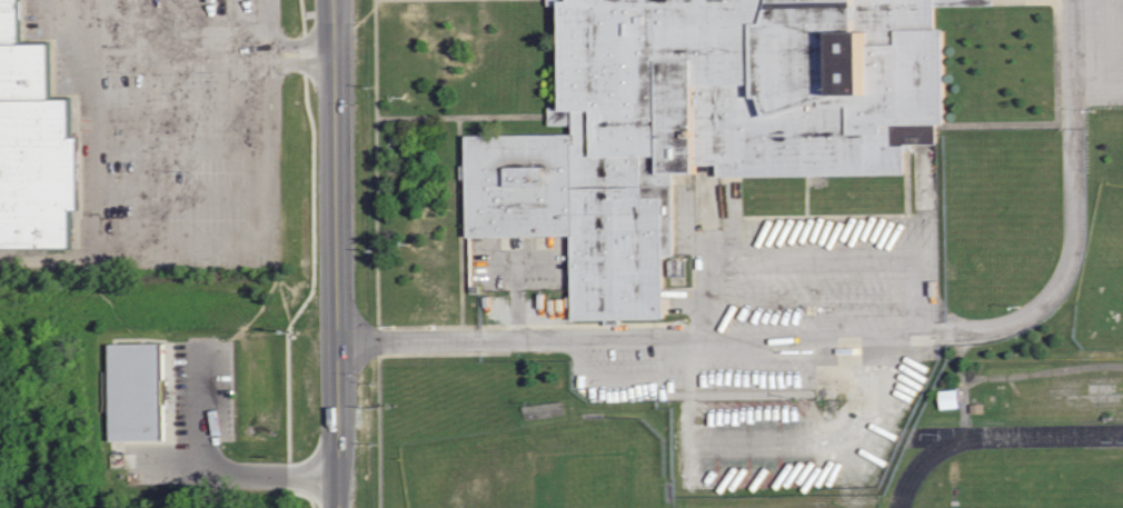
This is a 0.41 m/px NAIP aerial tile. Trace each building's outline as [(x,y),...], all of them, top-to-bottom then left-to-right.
[(70,247),(0,247),(0,0),(22,0),(22,40),(51,40),(51,96),(72,96),(72,137),(80,137),(80,210),(69,210),(70,247)] [(547,4),(547,0),(994,0),(994,4),(935,6),(935,28),(946,28),(947,122),(938,123),(938,143),(912,143),(913,149),(905,149),(905,173),(717,177),(717,163),(696,165),(696,173),(674,175),(675,256),(665,256),(665,318),(619,319),(619,325),(604,325),(604,319),(572,320),(572,235),(467,236),(466,179),(459,179),(459,165),(466,165),(466,135),(574,135),(574,123),(548,123),(548,107),(562,106),(560,4),(547,4)] [(165,440),(111,441),(111,342),(165,342),(165,440)] [(942,392),(943,411),(962,410),(961,391),(942,392)] [(972,406),(972,415),(986,414),(986,405),(972,406)]
